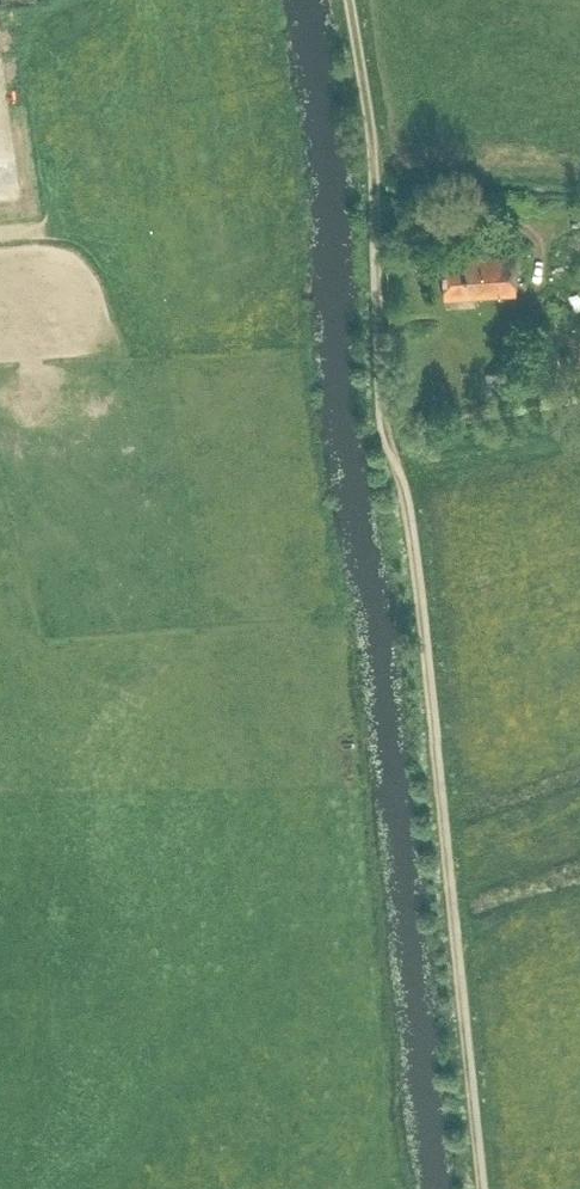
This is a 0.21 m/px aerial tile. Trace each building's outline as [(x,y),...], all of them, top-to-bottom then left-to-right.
[(4,11),(22,10),(22,0),(4,0),(4,11)] [(9,200),(6,92),(0,93),(0,200),(9,200)] [(443,298),(513,293),(510,248),(440,253),(443,298)]
